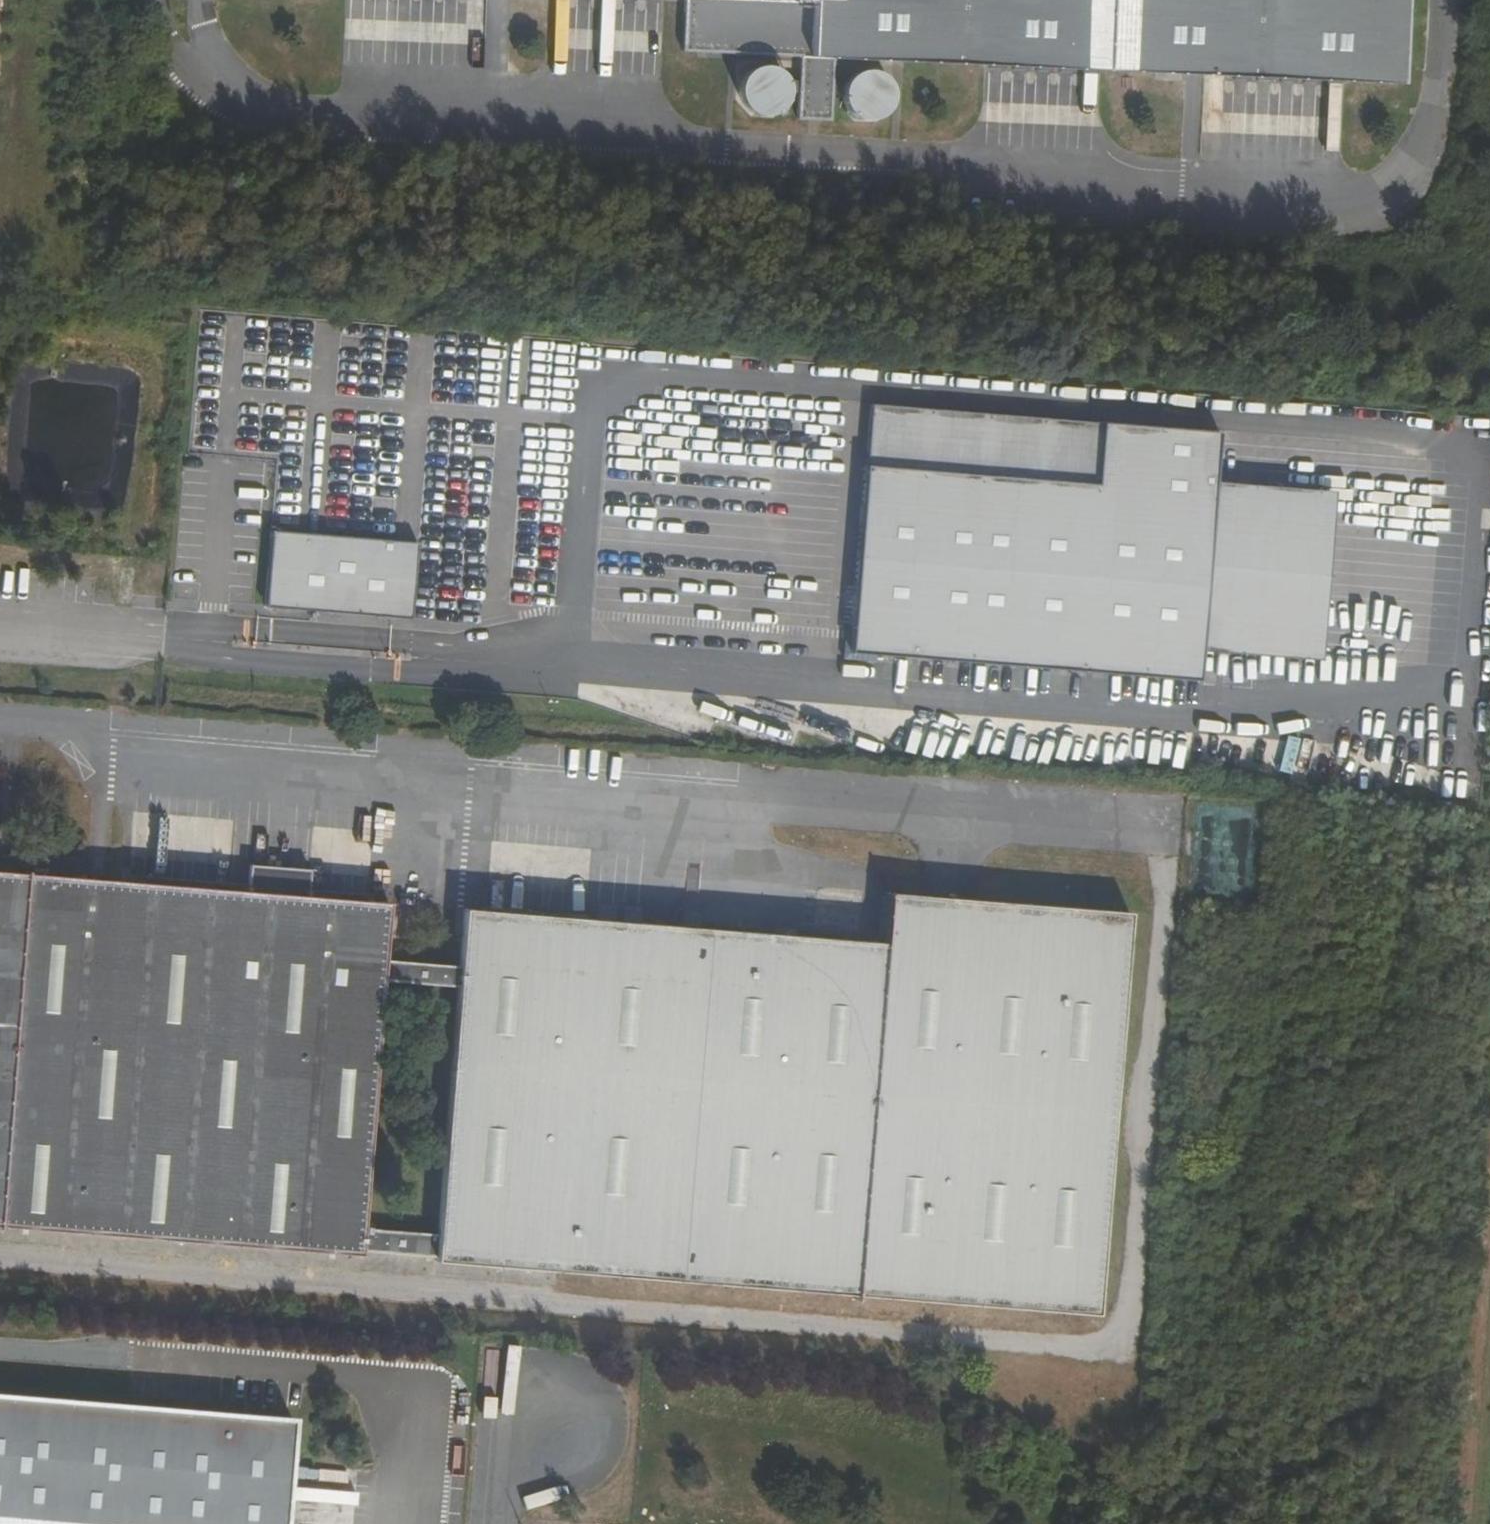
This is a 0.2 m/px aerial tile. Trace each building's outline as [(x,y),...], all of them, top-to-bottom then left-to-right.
[(1398,83),(1402,0),(683,0),(681,48),(797,54),(797,78),(784,79),(784,77),(780,72),(775,67),(770,64),(763,63),(757,63),(751,65),(745,68),(741,73),(738,79),(736,85),(736,91),(738,98),(742,103),(746,108),(752,111),(758,112),(765,112),(771,110),(776,107),(781,102),(784,96),(786,90),(796,91),(795,117),(828,118),(830,92),(839,92),(840,99),(843,105),(846,110),(852,114),(858,117),(864,118),(870,117),(876,114),(882,111),(885,106),(888,100),(889,93),(888,87),(886,81),(882,76),(877,72),(871,69),(865,68),(858,69),(852,71),(847,75),(843,80),(831,80),(832,56),(1398,83)] [(872,403),(850,652),(1200,684),(1221,435),(872,403)] [(272,547),(265,623),(414,634),(420,560),(272,547)] [(246,880),(303,885),(305,855),(249,851),(246,880)] [(384,950),(389,893),(303,885),(246,880),(0,858),(0,1224),(356,1257),(384,950)] [(1093,1320),(1130,907),(889,885),(884,933),(464,895),(458,957),(384,950),(356,1257),(1093,1320)] [(0,1409),(0,1523),(296,1523),(303,1431),(0,1409)]
